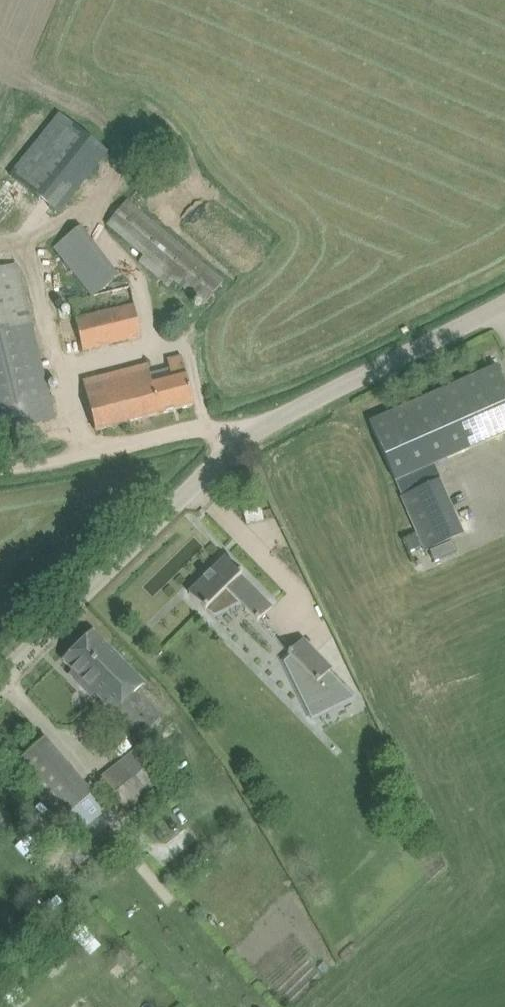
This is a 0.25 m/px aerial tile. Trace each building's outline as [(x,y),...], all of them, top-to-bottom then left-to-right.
[(126,201),(107,224),(203,305),(223,282),(126,201)] [(53,246),(93,295),(103,293),(120,277),(82,225),(53,246)] [(0,265),(0,433),(55,419),(14,261),(0,265)] [(134,304),(75,317),(82,351),(141,338),(134,304)] [(83,381),(91,411),(96,431),(194,406),(181,356),(166,360),(171,376),(152,381),(147,364),(83,381)] [(378,441),(396,481),(504,433),(504,382),(498,366),(370,422),(378,441)] [(441,479),(401,496),(424,551),(465,534),(441,479)] [(248,522),(264,518),(259,497),(242,502),(248,522)] [(417,536),(406,541),(411,551),(422,547),(417,536)] [(225,567),(220,562),(188,593),(205,610),(207,609),(214,616),(216,616),(214,614),(238,602),(257,622),(272,607),(241,575),(242,574),(230,561),(229,562),(230,562),(225,567)] [(93,631),(64,660),(74,671),(70,675),(79,684),(83,680),(97,694),(114,712),(143,740),(163,720),(135,691),(144,682),(93,631)] [(332,668),(303,638),(288,653),(290,655),(284,662),(284,663),(285,662),(313,717),(353,697),(354,698),(355,697),(329,671),(332,668)] [(106,810),(44,739),(12,766),(60,821),(56,824),(59,827),(62,824),(74,837),(106,810)] [(135,750),(100,777),(126,808),(161,780),(135,750)]
